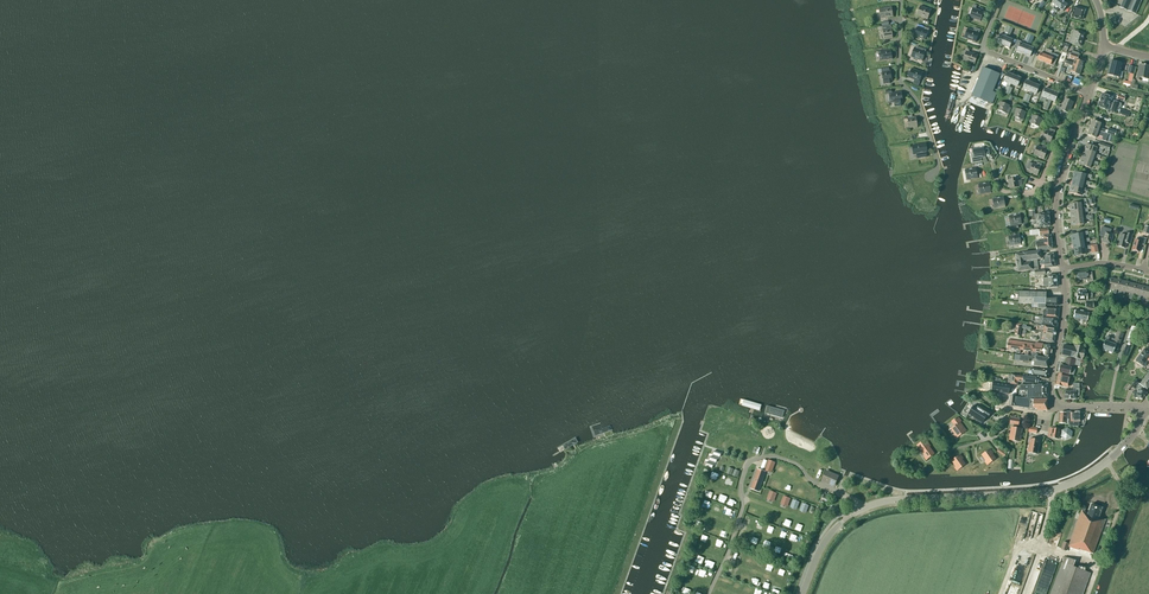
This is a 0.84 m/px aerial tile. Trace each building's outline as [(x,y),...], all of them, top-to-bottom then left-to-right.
[(1054,11),(1056,8),(1057,7),(1062,0),(1054,0),(1052,3),(1055,5),(1054,7),(1052,10),(1050,12),(1052,14),(1054,11)] [(1068,5),(1062,0),(1057,7),(1063,11),(1068,5)] [(1135,14),(1141,1),(1140,0),(1123,0),(1120,7),(1135,14)] [(920,6),(917,15),(927,19),(931,10),(920,6)] [(893,17),(892,7),(879,9),(880,19),(893,17)] [(1085,10),(1075,7),(1072,17),(1082,20),(1085,10)] [(980,21),(984,12),(976,9),(973,8),(969,17),(980,21)] [(884,39),(893,38),(891,25),(882,27),(884,39)] [(996,43),(1003,45),(1010,26),(1008,25),(1005,32),(1003,36),(999,34),(996,43)] [(930,27),(925,26),(924,29),(917,26),(914,36),(925,40),(930,27)] [(1013,28),(1010,26),(1003,45),(1009,48),(1013,40),(1009,38),(1010,34),(1013,28)] [(967,39),(976,42),(979,33),(971,30),(967,39)] [(1085,33),(1076,31),(1074,37),(1082,40),(1085,33)] [(1027,46),(1028,41),(1031,35),(1028,34),(1026,40),(1024,45),(1020,43),(1017,51),(1023,54),(1027,46)] [(1069,44),(1062,42),(1060,48),(1067,50),(1069,44)] [(914,58),(922,61),(927,48),(921,46),(919,49),(917,48),(914,58)] [(1030,56),(1033,48),(1027,46),(1023,54),(1030,56)] [(878,51),(880,61),(892,59),(890,49),(878,51)] [(1037,59),(1044,62),(1049,50),(1046,49),(1045,52),(1045,53),(1045,55),(1040,53),(1037,59)] [(1050,55),(1052,51),(1049,50),(1044,62),(1050,65),(1054,66),(1058,56),(1053,53),(1051,57),(1049,56),(1049,54),(1050,55)] [(966,51),(963,60),(974,64),(978,55),(966,51)] [(1073,66),(1082,69),(1084,62),(1077,60),(1079,56),(1071,53),(1070,58),(1075,59),(1074,63),(1070,62),(1069,64),(1073,66)] [(1120,70),(1122,63),(1111,61),(1109,68),(1120,70)] [(1071,72),(1079,75),(1082,69),(1073,66),(1069,64),(1066,72),(1070,73),(1071,72)] [(1141,81),(1142,78),(1148,79),(1148,78),(1148,66),(1139,64),(1136,80),(1141,81)] [(1134,66),(1129,65),(1127,72),(1134,74),(1136,67),(1134,66)] [(911,68),(908,78),(920,82),(923,72),(911,68)] [(996,93),(993,92),(1000,75),(983,68),(972,96),(988,102),(992,104),(996,93)] [(1119,78),(1120,70),(1109,68),(1107,75),(1119,78)] [(884,84),(890,83),(889,81),(892,80),(890,70),(889,71),(882,72),(884,84)] [(1007,73),(1004,81),(1008,83),(1004,93),(1007,94),(1009,87),(1011,84),(1014,76),(1007,73)] [(1017,86),(1021,78),(1014,76),(1011,84),(1017,86)] [(1027,90),(1029,91),(1033,83),(1026,80),(1023,89),(1027,90)] [(1036,94),(1040,86),(1033,83),(1029,91),(1030,91),(1028,94),(1028,95),(1025,101),(1028,102),(1031,96),(1032,92),(1036,94)] [(1042,96),(1048,99),(1052,91),(1045,88),(1042,96)] [(903,101),(902,91),(892,93),(891,89),(886,90),(886,94),(889,93),(890,102),(894,102),(895,107),(901,106),(901,102),(903,101)] [(1052,91),(1048,99),(1047,102),(1046,104),(1044,109),(1047,110),(1051,100),(1055,102),(1058,94),(1052,91)] [(1111,101),(1112,97),(1102,94),(1100,99),(1104,101),(1103,102),(1118,107),(1119,108),(1121,107),(1121,105),(1121,104),(1113,101),(1113,102),(1111,101)] [(1061,110),(1069,113),(1073,102),(1065,99),(1061,107),(1058,106),(1055,112),(1059,114),(1061,110)] [(1104,101),(1100,99),(1097,107),(1107,110),(1107,111),(1110,112),(1110,110),(1111,111),(1111,112),(1116,113),(1118,108),(1118,107),(1103,102),(1104,101)] [(997,110),(1006,114),(1009,105),(1000,102),(997,110)] [(1014,114),(1013,117),(1023,120),(1026,112),(1014,107),(1011,112),(1014,114)] [(1030,122),(1030,123),(1039,127),(1042,119),(1033,115),(1033,116),(1030,115),(1028,121),(1030,122)] [(907,118),(909,128),(918,127),(916,117),(907,118)] [(1101,123),(1092,121),(1090,128),(1104,133),(1105,130),(1101,129),(1099,129),(1101,123)] [(1108,134),(1104,133),(1090,128),(1087,135),(1096,138),(1098,133),(1100,133),(1099,135),(1103,137),(1102,140),(1106,141),(1108,134)] [(1042,139),(1050,143),(1054,133),(1046,130),(1042,139)] [(1098,147),(1108,150),(1110,146),(1099,142),(1098,147)] [(925,153),(927,153),(926,143),(912,145),(913,155),(919,154),(919,158),(926,157),(925,153)] [(1037,146),(1033,155),(1044,159),(1049,147),(1043,144),(1042,147),(1037,146)] [(1086,144),(1084,151),(1095,155),(1095,154),(1096,150),(1102,152),(1103,149),(1097,147),(1086,144)] [(972,149),(974,159),(985,157),(984,147),(972,149)] [(1100,159),(1101,156),(1095,154),(1095,155),(1084,151),(1081,157),(1092,161),(1093,161),(1094,157),(1100,159)] [(1093,161),(1092,161),(1081,157),(1079,164),(1090,168),(1092,163),(1097,165),(1098,163),(1093,161)] [(1037,176),(1041,166),(1029,162),(1027,169),(1030,170),(1029,172),(1037,176)] [(965,170),(966,180),(978,178),(976,168),(965,170)] [(1085,174),(1074,171),(1073,178),(1084,181),(1085,177),(1091,178),(1092,175),(1086,174),(1085,174)] [(1022,186),(1021,180),(1018,181),(1018,178),(1008,180),(1009,188),(1022,186)] [(1084,181),(1073,178),(1071,185),(1082,188),(1083,184),(1089,185),(1090,182),(1084,181)] [(978,184),(980,195),(991,193),(989,182),(978,184)] [(1082,188),(1071,185),(1069,192),(1080,195),(1082,190),(1088,192),(1088,189),(1082,188)] [(992,198),(994,209),(1005,207),(1003,197),(992,198)] [(1080,203),(1069,204),(1070,211),(1082,210),(1082,209),(1081,205),(1087,204),(1087,201),(1080,202),(1080,203)] [(1088,211),(1088,209),(1082,209),(1082,210),(1070,211),(1071,218),(1083,217),(1082,216),(1082,212),(1088,211)] [(1030,221),(1031,221),(1049,220),(1049,213),(1035,214),(1034,211),(1029,211),(1030,221)] [(1020,214),(1009,215),(1011,229),(1018,228),(1018,225),(1022,224),(1020,214)] [(1072,226),(1084,224),(1083,222),(1093,221),(1092,215),(1082,216),(1083,217),(1071,218),(1072,226)] [(1029,235),(1039,234),(1043,234),(1043,236),(1044,241),(1036,242),(1037,251),(1052,249),(1051,235),(1049,236),(1048,229),(1029,231),(1029,235)] [(1083,240),(1083,239),(1082,235),(1088,234),(1088,231),(1082,232),(1082,233),(1070,235),(1072,242),(1083,240)] [(1102,242),(1110,244),(1113,234),(1105,232),(1102,242)] [(1125,236),(1120,234),(1117,246),(1125,248),(1126,243),(1130,244),(1132,234),(1126,233),(1125,236)] [(1008,235),(1010,246),(1021,244),(1019,234),(1008,235)] [(1141,245),(1144,245),(1146,238),(1141,237),(1140,240),(1135,239),(1132,250),(1139,252),(1141,245)] [(1073,249),(1084,247),(1084,246),(1084,242),(1090,241),(1089,238),(1083,239),(1083,240),(1072,242),(1073,249)] [(1098,243),(1091,245),(1092,253),(1099,252),(1098,243)] [(1091,248),(1090,245),(1084,246),(1084,247),(1073,249),(1074,256),(1086,254),(1085,249),(1091,248)] [(1037,262),(1037,259),(1041,259),(1040,250),(1023,253),(1015,254),(1017,271),(1038,269),(1037,262)] [(1044,264),(1045,268),(1055,267),(1053,254),(1046,255),(1046,256),(1043,256),(1043,261),(1039,261),(1040,265),(1044,264)] [(1088,279),(1089,281),(1093,281),(1091,272),(1088,273),(1088,272),(1076,273),(1077,280),(1088,279)] [(1048,275),(1048,277),(1042,278),(1043,287),(1048,286),(1049,288),(1057,287),(1056,275),(1048,275)] [(1113,293),(1116,294),(1117,290),(1119,280),(1111,278),(1108,288),(1114,289),(1113,293)] [(1125,292),(1127,282),(1119,280),(1117,290),(1122,291),(1121,295),(1124,296),(1125,292)] [(1133,294),(1135,284),(1127,282),(1125,292),(1130,293),(1129,299),(1131,299),(1133,294)] [(1141,296),(1143,286),(1135,284),(1133,294),(1138,295),(1137,299),(1140,300),(1141,296)] [(1143,286),(1141,296),(1147,297),(1146,301),(1148,302),(1148,298),(1148,287),(1143,286)] [(1087,293),(1087,290),(1077,290),(1077,293),(1077,301),(1087,301),(1087,297),(1092,297),(1092,293),(1087,293)] [(1038,308),(1045,308),(1045,304),(1054,305),(1059,305),(1059,297),(1046,297),(1046,292),(1019,292),(1019,303),(1038,304),(1038,308)] [(1058,318),(1059,309),(1049,308),(1046,307),(1046,309),(1045,309),(1043,310),(1042,316),(1051,317),(1058,318)] [(1091,313),(1095,314),(1095,309),(1093,309),(1086,307),(1085,311),(1076,309),(1074,320),(1080,321),(1079,322),(1083,323),(1083,322),(1087,322),(1087,319),(1090,319),(1091,313)] [(1042,325),(1057,327),(1058,318),(1043,316),(1042,325)] [(1044,328),(1043,332),(1056,334),(1057,328),(1041,325),(1041,328),(1044,328)] [(1056,334),(1043,332),(1041,331),(1040,338),(1042,338),(1042,340),(1054,342),(1056,334)] [(1114,339),(1106,337),(1102,349),(1113,353),(1115,349),(1118,350),(1124,333),(1117,331),(1114,339)] [(1007,348),(1014,349),(1015,341),(1008,340),(1007,348)] [(1021,350),(1027,351),(1029,343),(1022,342),(1021,350)] [(1029,343),(1027,351),(1032,352),(1031,356),(1033,356),(1035,344),(1029,343)] [(1036,352),(1041,353),(1042,345),(1041,344),(1036,343),(1035,344),(1033,356),(1037,357),(1038,354),(1036,354),(1036,352)] [(1053,346),(1049,346),(1042,345),(1041,353),(1045,353),(1044,356),(1051,358),(1053,346)] [(1064,345),(1061,355),(1073,358),(1079,359),(1081,359),(1082,360),(1083,358),(1085,353),(1085,352),(1084,352),(1085,350),(1083,349),(1084,347),(1082,347),(1074,345),(1073,347),(1064,345)] [(1148,360),(1148,358),(1148,352),(1144,349),(1136,361),(1143,366),(1144,366),(1145,367),(1147,364),(1145,363),(1148,360)] [(1047,368),(1048,359),(1037,357),(1033,356),(1031,356),(1020,355),(1020,360),(1028,361),(1029,358),(1035,359),(1034,366),(1047,368)] [(1060,365),(1059,372),(1069,374),(1074,375),(1075,368),(1074,368),(1075,360),(1078,361),(1078,360),(1079,359),(1073,358),(1073,359),(1067,357),(1065,366),(1060,365)] [(1040,369),(1030,368),(1029,376),(1048,379),(1049,370),(1040,369)] [(1148,387),(1148,372),(1140,384),(1144,387),(1147,389),(1148,387)] [(1068,387),(1071,376),(1059,373),(1056,385),(1062,386),(1068,387)] [(1035,384),(1036,377),(1008,374),(1007,383),(1010,383),(1010,384),(1017,385),(1018,382),(1035,384)] [(1147,393),(1142,389),(1144,387),(1140,384),(1139,383),(1136,381),(1132,386),(1135,389),(1136,387),(1138,388),(1136,391),(1135,391),(1134,397),(1142,399),(1147,393)] [(1079,396),(1079,389),(1079,383),(1073,383),(1073,388),(1072,389),(1065,389),(1065,391),(1065,399),(1076,399),(1076,396),(1079,396)] [(1000,394),(1009,395),(1010,385),(1001,384),(1000,394)] [(1020,385),(1020,391),(1027,391),(1027,398),(1034,398),(1042,398),(1047,398),(1047,384),(1038,384),(1038,385),(1020,385)] [(1015,397),(1016,396),(1012,395),(1011,395),(1010,395),(1009,404),(1011,406),(1014,406),(1029,408),(1037,408),(1037,410),(1037,411),(1047,411),(1047,399),(1031,399),(1031,398),(1027,398),(1021,397),(1018,397),(1015,397)] [(762,404),(742,399),(741,405),(761,410),(762,404)] [(991,412),(979,404),(977,407),(973,405),(968,414),(982,423),(986,416),(988,417),(991,412)] [(784,411),(769,406),(766,412),(781,417),(784,411)] [(1079,422),(1080,422),(1080,412),(1075,412),(1071,412),(1071,413),(1066,413),(1066,412),(1060,412),(1059,423),(1065,423),(1065,424),(1069,424),(1069,426),(1079,427),(1079,422)] [(954,435),(956,438),(965,432),(958,423),(960,422),(957,418),(950,422),(954,426),(950,429),(951,428),(955,434),(954,435)] [(1011,427),(1009,440),(1020,442),(1022,429),(1016,428),(1017,425),(1018,425),(1019,419),(1011,418),(1010,423),(1014,424),(1013,427),(1011,427)] [(591,431),(593,437),(604,433),(613,430),(611,424),(591,431)] [(1059,439),(1059,435),(1061,436),(1066,439),(1071,437),(1072,432),(1067,429),(1062,430),(1060,430),(1060,429),(1050,428),(1049,438),(1059,439)] [(578,443),(575,437),(557,447),(560,453),(573,446),(578,443)] [(717,448),(723,450),(724,444),(728,445),(729,443),(735,445),(737,439),(731,437),(730,440),(724,438),(723,443),(719,442),(717,448)] [(1027,453),(1037,454),(1040,440),(1030,438),(1027,453)] [(924,457),(926,460),(934,454),(929,447),(930,446),(925,439),(917,445),(921,450),(922,450),(926,455),(924,457)] [(1000,447),(997,452),(1004,457),(1007,452),(1000,447)] [(985,462),(987,465),(996,459),(992,454),(993,453),(990,449),(982,455),(986,461),(985,462)] [(955,467),(957,470),(965,464),(962,459),(963,458),(960,454),(951,460),(956,467),(955,467)] [(775,462),(768,460),(764,471),(771,473),(775,462)] [(750,488),(758,491),(765,471),(757,468),(750,488)] [(821,481),(834,487),(836,483),(839,476),(825,470),(821,481)] [(776,494),(770,491),(768,498),(773,500),(774,496),(775,497),(776,494)] [(790,499),(784,496),(781,503),(786,505),(788,502),(790,499)] [(1086,551),(1093,554),(1105,520),(1099,517),(1102,508),(1091,504),(1088,513),(1081,511),(1069,544),(1064,542),(1061,549),(1066,551),(1068,546),(1086,553),(1086,551)] [(1090,573),(1073,567),(1075,560),(1065,556),(1051,593),(1082,593),(1090,573)]
